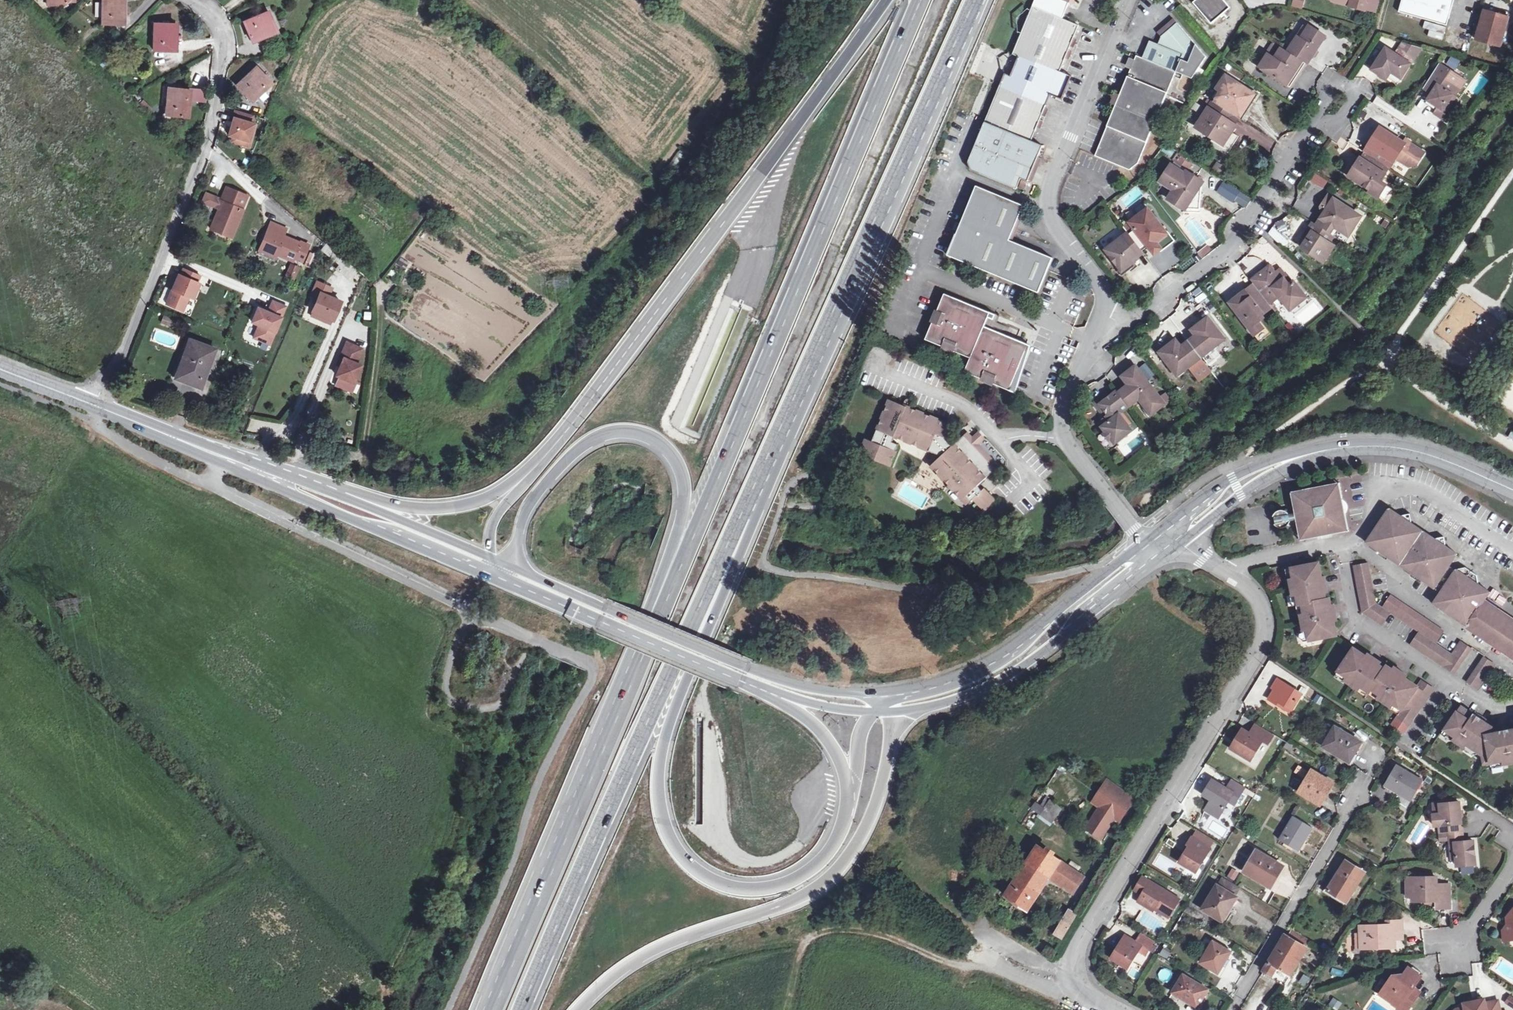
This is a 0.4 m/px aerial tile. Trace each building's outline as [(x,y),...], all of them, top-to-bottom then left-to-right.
[(70,3),(70,0),(49,0),(49,8),(66,8),(70,3)] [(102,25),(123,25),(123,0),(102,0),(102,25)] [(1031,6),(1059,17),(1064,4),(1066,0),(1033,0),(1031,6)] [(1189,1),(1207,22),(1226,7),(1220,0),(1190,0),(1189,1)] [(1361,8),(1372,11),(1375,0),(1363,0),(1361,8)] [(1395,10),(1444,23),(1450,0),(1398,0),(1395,10)] [(1059,17),(1031,6),(983,122),(1027,139),(1033,126),(1036,118),(1038,114),(1041,107),(1046,94),(1057,98),(1067,74),(1056,70),(1061,57),(1065,49),(1066,45),(1070,37),(1075,24),(1059,17)] [(1498,44),(1506,15),(1493,12),(1482,9),(1474,37),(1498,44)] [(277,31),(270,13),(244,24),(252,43),(277,31)] [(1171,70),(1187,77),(1203,56),(1170,19),(1153,33),(1153,42),(1145,39),(1138,57),(1171,70)] [(75,27),(70,23),(65,28),(69,33),(75,27)] [(1301,24),(1293,35),(1301,39),(1308,28),(1301,24)] [(176,26),(155,25),(154,52),(175,53),(176,26)] [(1293,35),(1284,50),(1303,62),(1305,63),(1322,35),(1309,26),(1308,28),(1301,39),(1293,35)] [(1368,67),(1381,76),(1386,68),(1398,75),(1418,44),(1398,39),(1391,50),(1382,44),(1368,67)] [(1303,62),(1284,50),(1279,46),(1272,57),(1266,53),(1257,67),(1288,86),(1303,62)] [(1111,104),(1090,155),(1125,169),(1133,161),(1171,70),(1138,57),(1132,54),(1123,75),(1111,104)] [(1453,83),(1458,74),(1436,60),(1420,85),(1428,91),(1424,96),(1434,103),(1432,107),(1430,110),(1443,118),(1452,104),(1447,101),(1452,93),(1448,90),(1453,83)] [(271,84),(257,68),(236,88),(251,103),(271,84)] [(1394,80),(1398,75),(1386,68),(1383,73),(1394,80)] [(1107,102),(1111,104),(1123,75),(1119,73),(1112,88),(1107,102)] [(1462,77),(1458,74),(1453,83),(1457,85),(1462,77)] [(1216,91),(1210,101),(1230,115),(1235,118),(1246,100),(1242,97),(1246,91),(1221,75),(1212,89),(1216,91)] [(199,91),(169,89),(166,117),(187,119),(188,102),(198,102),(199,91)] [(199,91),(198,102),(206,103),(207,92),(199,91)] [(1250,93),(1246,91),(1242,97),(1246,100),(1250,93)] [(1422,100),(1432,107),(1434,103),(1424,96),(1422,100)] [(152,113),(155,110),(155,109),(147,101),(143,104),(152,113)] [(1230,115),(1210,101),(1209,101),(1192,125),(1209,136),(1210,133),(1221,140),(1226,131),(1230,125),(1226,122),(1230,115)] [(255,117),(237,111),(233,123),(232,127),(229,137),(233,138),(233,141),(242,144),(243,142),(250,144),(256,127),(252,126),(255,117)] [(1235,118),(1230,115),(1226,122),(1230,125),(1235,118)] [(1027,139),(983,122),(966,162),(970,170),(1013,188),(1018,178),(1023,180),(1027,172),(1034,153),(1038,144),(1027,139)] [(1359,150),(1385,167),(1392,155),(1404,163),(1413,162),(1420,150),(1404,140),(1400,141),(1375,125),(1359,150)] [(1234,136),(1226,131),(1221,140),(1210,133),(1209,136),(1207,139),(1225,150),(1234,136)] [(1374,194),(1380,183),(1376,180),(1385,167),(1359,150),(1343,174),(1374,194)] [(1197,198),(1189,198),(1199,181),(1182,171),(1189,160),(1175,151),(1157,181),(1170,190),(1164,200),(1180,210),(1180,212),(1196,212),(1197,198)] [(1212,169),(1222,174),(1226,166),(1216,161),(1212,169)] [(1399,162),(1395,169),(1404,175),(1408,168),(1399,162)] [(1313,172),(1309,180),(1324,188),(1329,180),(1313,172)] [(1223,180),(1216,190),(1245,209),(1251,198),(1223,180)] [(1199,181),(1189,198),(1197,198),(1199,181)] [(1387,187),(1380,183),(1374,194),(1380,198),(1387,187)] [(1022,205),(1008,199),(975,186),(947,255),(1036,292),(1051,258),(1031,249),(1007,240),(1022,205)] [(225,198),(224,202),(240,208),(245,195),(225,187),(222,196),(225,198)] [(213,206),(216,199),(217,198),(205,193),(202,202),(213,206)] [(1319,214),(1313,223),(1333,236),(1335,238),(1342,227),(1345,229),(1354,214),(1324,195),(1317,208),(1319,214)] [(215,221),(213,220),(210,229),(233,238),(244,210),(240,208),(224,202),(220,200),(216,199),(213,206),(220,209),(215,221)] [(1132,229),(1126,234),(1137,249),(1143,244),(1151,255),(1158,249),(1153,242),(1164,234),(1145,209),(1127,223),(1132,229)] [(1279,231),(1291,225),(1286,216),(1275,222),(1279,231)] [(271,221),(267,228),(284,235),(287,228),(271,221)] [(1333,236),(1313,223),(1309,221),(1304,229),(1308,231),(1303,237),(1298,246),(1313,257),(1320,247),(1324,250),(1333,236)] [(267,228),(261,245),(278,252),(277,254),(292,260),(294,256),(302,259),(308,244),(300,241),(299,242),(284,235),(267,228)] [(1137,249),(1126,234),(1124,232),(1101,250),(1118,271),(1128,263),(1127,261),(1132,258),(1132,259),(1140,253),(1137,249)] [(1169,241),(1164,234),(1153,242),(1158,249),(1169,241)] [(278,252),(261,245),(258,250),(276,257),(277,254),(278,252)] [(1326,251),(1324,250),(1320,247),(1313,257),(1319,261),(1326,251)] [(397,266),(406,269),(408,261),(400,258),(397,266)] [(1131,267),(1128,263),(1118,271),(1121,275),(1131,267)] [(298,267),(291,264),(286,276),(293,279),(298,267)] [(1279,278),(1282,276),(1276,268),(1269,273),(1264,266),(1247,279),(1249,282),(1266,303),(1275,296),(1287,311),(1304,299),(1289,280),(1287,282),(1284,284),(1279,278)] [(182,310),(188,297),(192,299),(199,284),(196,283),(199,276),(184,269),(181,276),(178,275),(166,304),(182,310)] [(1268,306),(1266,303),(1249,282),(1226,300),(1250,333),(1260,326),(1255,320),(1260,316),(1259,313),(1268,306)] [(317,299),(313,309),(333,317),(340,302),(328,297),(331,289),(317,283),(312,296),(317,299)] [(948,352),(950,351),(966,358),(960,371),(978,378),(978,380),(987,384),(989,383),(1006,390),(1013,373),(1015,372),(1019,364),(1018,362),(1025,345),(1007,338),(1006,335),(1000,333),(998,334),(980,326),(986,313),(969,306),(968,304),(961,301),(959,302),(941,294),(934,311),(932,312),(928,320),(929,322),(922,340),(940,347),(940,349),(948,352)] [(251,322),(259,325),(254,337),(269,344),(285,307),(272,302),(269,310),(271,311),(270,314),(268,313),(257,308),(251,322)] [(333,317),(313,309),(311,313),(332,322),(333,317)] [(1199,335),(1187,343),(1197,356),(1214,343),(1210,339),(1219,333),(1205,314),(1191,324),(1199,335)] [(178,320),(167,316),(165,323),(175,327),(178,320)] [(1184,339),(1187,343),(1199,335),(1191,324),(1187,327),(1191,333),(1184,339)] [(1265,332),(1260,326),(1250,333),(1255,340),(1265,332)] [(1222,337),(1219,333),(1210,339),(1214,343),(1222,337)] [(1172,337),(1167,341),(1172,347),(1177,344),(1172,337)] [(1197,356),(1187,343),(1184,339),(1177,344),(1172,347),(1167,341),(1155,350),(1169,369),(1176,364),(1180,368),(1181,368),(1197,356)] [(214,349),(189,340),(176,374),(187,378),(185,382),(197,386),(202,371),(206,372),(214,349)] [(362,348),(347,341),(341,356),(343,357),(340,365),(336,374),(354,381),(361,364),(356,362),(362,348)] [(1206,367),(1197,356),(1181,368),(1190,380),(1206,367)] [(1123,382),(1113,389),(1124,404),(1135,396),(1146,411),(1160,400),(1130,362),(1116,373),(1123,382)] [(1173,374),(1180,368),(1176,364),(1169,369),(1173,374)] [(1124,404),(1113,389),(1105,395),(1096,402),(1104,413),(1101,415),(1099,417),(1102,421),(1098,424),(1102,430),(1107,436),(1110,441),(1128,428),(1115,411),(1124,404)] [(1096,402),(1105,395),(1103,391),(1090,401),(1101,415),(1104,413),(1096,402)] [(980,450),(971,441),(964,434),(953,444),(946,437),(943,435),(948,422),(889,399),(872,440),(866,438),(860,453),(891,465),(897,450),(895,449),(898,443),(892,441),(895,435),(940,453),(941,456),(932,464),(968,503),(973,499),(984,510),(997,498),(986,486),(982,489),(978,485),(996,467),(980,450)] [(971,441),(980,450),(984,446),(974,438),(971,441)] [(1292,527),(1294,524),(1299,523),(1303,541),(1348,532),(1343,504),(1341,496),(1339,487),(1295,496),(1298,514),(1292,515),(1289,513),(1285,512),(1283,512),(1280,513),(1278,514),(1276,517),(1275,519),(1276,526),(1279,529),(1283,530),(1287,530),(1289,530),(1292,527)] [(1068,501),(1074,496),(1069,489),(1062,495),(1068,501)] [(1388,507),(1380,520),(1401,516),(1388,507)] [(1365,541),(1401,565),(1416,544),(1411,523),(1409,515),(1401,516),(1380,520),(1365,541)] [(1411,523),(1416,544),(1424,532),(1411,523)] [(1424,532),(1416,544),(1436,540),(1424,532)] [(1416,544),(1401,565),(1419,578),(1436,589),(1450,568),(1445,546),(1444,538),(1436,540),(1416,544)] [(1459,555),(1445,546),(1450,568),(1459,555)] [(1309,629),(1311,640),(1339,635),(1336,620),(1340,620),(1339,613),(1335,613),(1334,605),(1333,598),(1329,599),(1328,591),(1326,584),(1330,584),(1329,576),(1325,576),(1322,562),(1295,567),(1297,577),(1293,578),(1294,585),(1295,593),(1299,592),(1301,604),(1305,603),(1307,614),(1303,614),(1304,622),(1305,629),(1309,629)] [(1373,574),(1371,563),(1357,566),(1365,612),(1384,625),(1392,613),(1385,608),(1378,603),(1377,598),(1373,574)] [(1434,604),(1469,627),(1484,604),(1480,585),(1478,576),(1474,573),(1466,568),(1457,570),(1434,604)] [(1480,585),(1484,604),(1491,593),(1480,585)] [(1299,604),(1301,604),(1299,592),(1295,593),(1293,594),(1295,605),(1299,604)] [(1446,632),(1393,596),(1385,608),(1392,613),(1421,633),(1437,644),(1446,632)] [(1300,615),(1303,614),(1307,614),(1305,603),(1301,604),(1299,604),(1300,615)] [(1512,657),(1512,624),(1484,604),(1469,627),(1512,657)] [(1305,641),(1311,640),(1309,629),(1305,629),(1303,630),(1305,641)] [(1446,667),(1454,655),(1437,644),(1421,633),(1413,645),(1446,667)] [(1463,642),(1454,655),(1446,667),(1456,675),(1473,649),(1463,642)] [(1355,648),(1339,671),(1348,677),(1346,680),(1351,684),(1359,689),(1361,686),(1370,692),(1371,689),(1380,695),(1378,698),(1385,702),(1391,707),(1393,704),(1403,711),(1399,716),(1393,725),(1404,733),(1434,690),(1423,682),(1419,687),(1407,679),(1409,675),(1403,671),(1401,675),(1395,671),(1388,666),(1386,669),(1380,665),(1374,661),(1376,658),(1369,653),(1367,657),(1355,648)] [(1496,665),(1486,657),(1469,684),(1479,691),(1481,688),(1489,677),(1497,665),(1496,665)] [(1348,677),(1339,671),(1336,676),(1344,683),(1346,680),(1348,677)] [(1279,700),(1293,709),(1302,694),(1279,679),(1273,688),(1275,690),(1269,699),(1277,704),(1279,700)] [(1368,694),(1370,692),(1361,686),(1359,689),(1357,691),(1366,697),(1368,694)] [(1377,700),(1378,698),(1380,695),(1371,689),(1370,692),(1368,694),(1377,700)] [(1291,713),(1293,709),(1279,700),(1277,704),(1291,713)] [(1390,709),(1399,716),(1403,711),(1393,704),(1391,707),(1390,709)] [(1510,733),(1494,736),(1491,735),(1494,730),(1474,716),(1474,717),(1461,708),(1445,731),(1455,738),(1452,741),(1475,757),(1478,754),(1483,758),(1484,767),(1492,765),(1493,769),(1512,765),(1512,733),(1510,733)] [(1476,713),(1474,716),(1494,730),(1491,735),(1494,736),(1510,733),(1509,729),(1501,731),(1476,713)] [(1268,746),(1274,735),(1258,726),(1252,736),(1242,730),(1236,740),(1239,742),(1236,748),(1237,753),(1251,762),(1262,743),(1268,746)] [(1349,764),(1361,744),(1335,729),(1323,748),(1349,764)] [(1455,738),(1445,731),(1443,735),(1452,741),(1455,738)] [(1231,750),(1237,753),(1236,748),(1239,742),(1236,740),(1231,750)] [(1289,744),(1286,749),(1292,752),(1295,748),(1289,744)] [(1409,804),(1421,785),(1396,770),(1385,789),(1409,804)] [(1318,805),(1331,784),(1313,773),(1300,795),(1318,805)] [(1226,791),(1221,788),(1211,782),(1202,797),(1211,802),(1205,811),(1218,820),(1225,810),(1221,807),(1225,801),(1229,804),(1233,806),(1244,790),(1231,782),(1228,788),(1226,791)] [(1107,802),(1125,815),(1134,801),(1109,783),(1100,796),(1107,802)] [(1045,808),(1040,815),(1052,823),(1062,809),(1050,800),(1045,808)] [(1107,802),(1103,808),(1113,814),(1116,817),(1121,820),(1125,815),(1107,802)] [(1034,810),(1040,815),(1045,808),(1038,803),(1034,810)] [(1440,835),(1448,834),(1458,833),(1462,832),(1461,822),(1459,804),(1439,806),(1440,815),(1433,816),(1434,828),(1439,828),(1440,835)] [(1432,807),(1433,816),(1440,815),(1439,806),(1432,807)] [(1113,814),(1103,808),(1088,829),(1098,835),(1113,814)] [(1116,817),(1113,814),(1098,835),(1101,838),(1116,817)] [(1297,852),(1311,829),(1294,818),(1280,842),(1297,852)] [(1454,861),(1455,868),(1475,866),(1472,842),(1463,843),(1463,839),(1462,832),(1458,833),(1448,834),(1448,835),(1448,841),(1448,842),(1449,848),(1447,848),(1449,862),(1454,861)] [(1194,834),(1190,840),(1209,851),(1213,845),(1194,834)] [(1178,865),(1195,875),(1209,851),(1190,840),(1186,848),(1188,849),(1178,865)] [(1048,878),(1060,861),(1037,846),(1003,895),(1027,911),(1048,878)] [(1269,887),(1282,867),(1256,852),(1245,872),(1269,887)] [(1347,900),(1365,870),(1347,859),(1329,889),(1347,900)] [(1084,877),(1060,861),(1048,878),(1073,894),(1084,877)] [(1412,900),(1412,903),(1423,903),(1436,903),(1436,909),(1436,910),(1450,910),(1450,886),(1438,886),(1437,879),(1433,879),(1433,875),(1418,875),(1418,879),(1412,879),(1412,900)] [(1223,879),(1218,887),(1217,886),(1203,910),(1222,922),(1237,898),(1235,897),(1240,889),(1223,879)] [(1152,913),(1153,912),(1167,920),(1178,902),(1141,880),(1133,892),(1141,897),(1137,904),(1152,913)] [(1060,939),(1076,915),(1068,910),(1053,935),(1060,939)] [(1506,920),(1507,929),(1502,936),(1503,943),(1512,942),(1512,910),(1506,920)] [(1360,934),(1360,950),(1388,949),(1387,941),(1395,941),(1403,940),(1402,922),(1396,923),(1387,924),(1386,924),(1386,927),(1360,928),(1360,934)] [(1292,932),(1289,937),(1306,948),(1310,943),(1292,932)] [(1306,948),(1289,937),(1285,935),(1263,972),(1278,980),(1285,985),(1306,948)] [(1140,936),(1134,945),(1124,939),(1109,961),(1127,972),(1140,950),(1147,954),(1153,944),(1140,936)] [(1218,974),(1231,953),(1213,942),(1200,963),(1218,974)] [(1321,949),(1317,955),(1323,959),(1327,953),(1321,949)] [(1332,966),(1329,973),(1343,979),(1346,971),(1332,966)] [(1402,1003),(1409,1008),(1417,996),(1412,992),(1423,974),(1413,967),(1407,969),(1399,981),(1391,976),(1379,995),(1398,1008),(1402,1003)] [(1278,980),(1263,972),(1261,976),(1275,984),(1278,980)] [(1304,974),(1299,982),(1304,986),(1309,977),(1304,974)] [(1197,1008),(1208,991),(1183,976),(1173,993),(1197,1008)] [(1510,996),(1505,1004),(1512,1009),(1512,998),(1510,996)] [(1340,1008),(1342,1001),(1332,998),(1330,1005),(1340,1008)] [(1498,1001),(1485,1004),(1484,1000),(1477,1002),(1471,1003),(1463,1005),(1464,1009),(1459,1009),(1500,1009),(1498,1001)]
